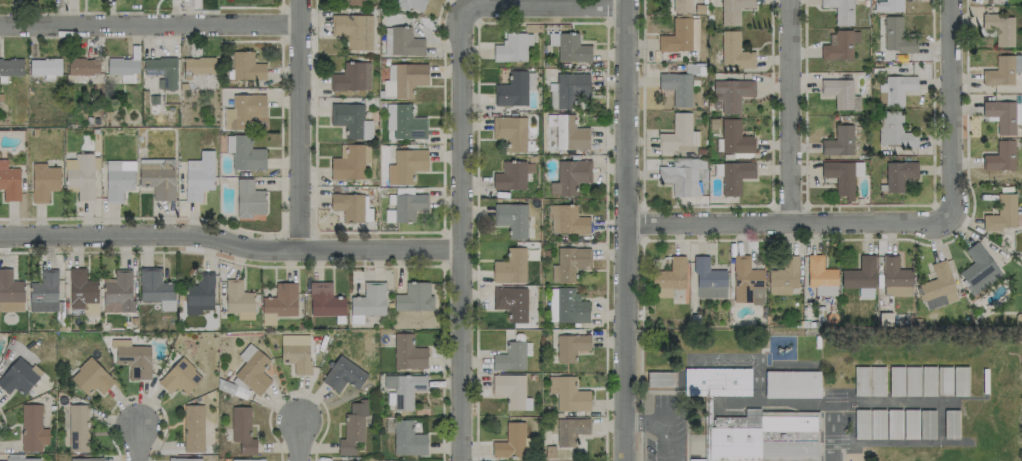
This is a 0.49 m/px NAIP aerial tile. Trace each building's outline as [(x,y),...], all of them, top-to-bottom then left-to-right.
[(394,6),(407,11),(409,7),(421,12),(426,0),(396,0),(394,6)] [(691,0),(667,0),(667,12),(691,13),(691,0)] [(721,26),(739,26),(739,8),(754,8),(753,0),(721,0),(721,26)] [(820,7),(834,7),(834,25),(853,25),(852,0),(820,0),(820,7)] [(903,12),(903,0),(885,0),(885,1),(874,2),(874,12),(903,12)] [(331,36),(347,37),(346,50),(371,50),(372,15),(331,14),(331,36)] [(1013,47),(1013,14),(982,15),(982,29),(995,29),(996,47),(1013,47)] [(883,51),(916,52),(916,39),(902,39),(902,16),(884,16),(883,51)] [(698,50),(698,18),(672,18),(672,35),(658,35),(658,51),(698,50)] [(425,38),(411,38),(411,27),(390,27),(391,55),(425,55),(425,38)] [(739,30),(721,31),(721,67),(754,66),(754,51),(740,52),(739,30)] [(852,59),(852,42),(859,42),(859,30),(834,30),(834,44),(821,45),(821,60),(852,59)] [(526,61),(526,45),(532,45),(532,32),(503,33),(503,45),(493,45),(493,61),(526,61)] [(557,61),(591,62),(591,45),(578,45),(578,33),(548,32),(548,45),(558,46),(557,61)] [(22,76),(23,59),(1,59),(1,46),(0,46),(0,75),(0,83),(6,83),(6,75),(22,76)] [(265,63),(253,63),(253,51),(232,52),(233,80),(265,79),(265,63)] [(1013,84),(1012,55),(995,55),(996,70),(982,70),(982,85),(1013,84)] [(176,57),(143,58),(144,76),(158,75),(158,89),(176,89),(176,57)] [(183,57),(183,80),(191,80),(191,74),(215,74),(215,57),(183,57)] [(99,75),(99,59),(66,58),(66,74),(99,75)] [(120,82),(137,82),(138,59),(107,58),(107,75),(120,75),(120,82)] [(30,75),(51,75),(51,76),(61,76),(60,59),(30,59),(30,75)] [(370,89),(369,62),(343,62),(343,73),(331,74),(331,90),(370,89)] [(427,64),(388,64),(388,80),(383,81),(383,98),(412,98),(412,85),(428,85),(427,64)] [(527,70),(509,71),(509,84),(494,84),(494,106),(528,105),(527,70)] [(575,109),(576,96),(589,97),(589,74),(556,73),(556,90),(550,90),(549,108),(575,109)] [(672,107),(691,107),(690,73),(658,74),(659,90),(672,89),(672,107)] [(878,83),(878,106),(903,106),(903,91),(917,91),(917,76),(885,76),(885,83),(878,83)] [(852,80),(821,79),(821,95),(835,95),(835,109),(859,110),(859,96),(852,96),(852,80)] [(754,80),(716,81),(716,114),(740,114),(740,96),(754,96),(754,80)] [(265,95),(232,94),(232,109),(224,108),(224,129),(250,130),(250,116),(265,116),(265,95)] [(1015,101),(982,101),(982,116),(997,117),(997,135),(1014,135),(1015,101)] [(330,125),(345,126),(345,139),(371,139),(371,120),(363,120),(364,104),(331,103),(330,125)] [(426,139),(426,117),(411,117),(411,104),(386,103),(386,129),(393,130),(393,138),(426,139)] [(902,111),(878,111),(877,145),(917,146),(917,133),(901,132),(902,111)] [(691,112),(672,113),(673,133),(658,133),(658,150),(675,150),(675,146),(698,145),(698,131),(691,131),(691,112)] [(555,114),(545,114),(545,134),(555,134),(555,114)] [(589,128),(575,127),(575,114),(556,114),(555,149),(589,149),(589,128)] [(526,117),(493,116),(492,140),(510,140),(509,152),(526,152),(526,117)] [(722,153),(754,153),(754,136),(740,136),(740,119),(721,119),(722,153)] [(853,154),(852,124),(834,125),(835,139),(821,140),(821,155),(853,154)] [(232,169),(265,170),(265,149),(250,148),(250,135),(226,135),(226,152),(233,153),(232,169)] [(983,169),(1013,170),(1014,140),(996,140),(996,155),(983,154),(983,169)] [(340,145),(340,158),(330,158),(331,180),(364,179),(363,144),(340,145)] [(394,184),(413,184),(413,170),(427,170),(427,150),(394,149),(394,184)] [(213,150),(199,151),(199,160),(185,160),(186,202),(202,201),(202,190),(214,190),(213,150)] [(64,159),(65,190),(76,190),(77,201),(94,200),(93,169),(99,169),(99,154),(74,155),(74,159),(64,159)] [(3,189),(4,201),(20,201),(19,167),(7,168),(6,159),(0,159),(0,189),(3,189)] [(174,200),(174,166),(163,166),(163,159),(139,159),(139,186),(152,186),(152,201),(174,200)] [(670,195),(706,196),(707,160),(672,159),(672,167),(658,166),(657,183),(671,183),(670,195)] [(134,161),(106,161),(105,202),(121,202),(121,190),(133,190),(134,161)] [(492,189),(525,190),(526,173),(533,173),(533,162),(502,161),(501,173),(493,173),(492,189)] [(591,161),(557,161),(557,182),(549,182),(549,195),(576,195),(576,183),(591,182),(591,161)] [(853,162),(821,161),(821,177),(836,178),(835,196),(845,196),(845,201),(853,201),(853,162)] [(722,196),(740,196),(740,178),(755,178),(755,162),(722,163),(722,196)] [(917,178),(918,162),(886,162),(885,191),(903,192),(904,178),(917,178)] [(31,203),(48,203),(48,191),(60,191),(60,167),(46,167),(46,163),(32,163),(31,203)] [(253,179),(237,179),(237,215),(265,216),(265,190),(253,190),(253,179)] [(982,229),(1015,229),(1015,193),(997,194),(997,215),(982,215),(982,229)] [(367,194),(331,194),(330,211),(343,211),(342,222),(368,222),(369,208),(367,208),(367,194)] [(414,211),(427,210),(427,194),(393,195),(394,223),(415,222),(414,211)] [(588,216),(576,217),(576,204),(549,205),(549,233),(588,233),(588,216)] [(964,250),(973,263),(958,272),(971,294),(1001,276),(979,241),(964,250)] [(525,247),(507,248),(507,261),(493,261),(493,283),(525,283),(525,247)] [(574,283),(575,268),(590,269),(590,248),(557,247),(556,265),(551,265),(551,282),(574,283)] [(808,287),(815,287),(815,295),(836,295),(836,269),(823,269),(823,254),(807,254),(808,287)] [(749,255),(734,255),(733,303),(762,303),(763,269),(749,269),(749,255)] [(874,298),(875,255),(859,255),(859,270),(841,269),(841,287),(858,288),(857,297),(874,298)] [(912,269),(898,269),(898,255),(883,255),(882,295),(911,296),(912,269)] [(685,256),(670,256),(670,271),(654,271),(653,297),(671,297),(672,288),(685,289),(685,256)] [(709,256),(696,256),(695,298),(726,298),(726,270),(708,270),(709,256)] [(768,270),(768,294),(790,294),(790,287),(798,287),(798,256),(783,256),(783,270),(768,270)] [(930,264),(935,278),(917,284),(925,310),(958,300),(945,259),(930,264)] [(12,280),(11,268),(0,268),(0,311),(24,311),(23,280),(12,280)] [(69,268),(70,313),(98,312),(97,280),(85,280),(85,268),(69,268)] [(174,311),(175,283),(160,283),(161,268),(139,268),(139,301),(159,301),(159,310),(174,311)] [(58,311),(57,269),(42,269),(42,283),(28,283),(29,312),(58,311)] [(132,269),(114,269),(115,278),(102,279),(103,313),(132,312),(132,269)] [(213,312),(214,274),(197,273),(197,285),(185,285),(184,312),(213,312)] [(254,312),(253,292),(242,292),(242,279),(225,280),(226,313),(254,312)] [(296,316),(296,283),(275,282),(275,298),(262,298),(261,325),(275,325),(275,315),(296,316)] [(345,316),(345,297),(332,297),(332,282),(310,282),(310,315),(345,316)] [(350,324),(361,323),(361,316),(385,315),(384,282),(363,282),(364,296),(350,297),(350,324)] [(433,310),(433,295),(429,295),(429,282),(405,282),(405,294),(393,294),(393,310),(433,310)] [(507,322),(526,323),(526,288),(493,287),(493,309),(507,309),(507,322)] [(588,322),(588,301),(577,301),(577,288),(549,288),(549,322),(588,322)] [(426,368),(427,348),(412,347),(413,333),(394,333),(393,368),(426,368)] [(309,335),(280,335),(280,361),(293,361),(293,375),(310,375),(309,335)] [(557,335),(557,363),(576,363),(576,350),(590,350),(589,335),(557,335)] [(150,379),(150,346),(130,346),(130,339),(110,339),(111,348),(115,348),(115,364),(129,364),(129,379),(150,379)] [(530,355),(530,341),(506,342),(507,353),(492,354),(492,370),(525,369),(525,356),(530,355)] [(257,397),(272,381),(261,371),(270,361),(249,343),(238,355),(245,362),(233,375),(257,397)] [(358,390),(368,373),(338,355),(321,382),(338,393),(345,382),(358,390)] [(23,396),(43,372),(33,364),(31,367),(18,356),(0,378),(0,387),(8,394),(13,388),(23,396)] [(114,382),(91,357),(69,377),(85,394),(94,386),(101,394),(114,382)] [(157,382),(169,394),(175,387),(185,396),(202,377),(181,357),(157,382)] [(885,367),(854,366),(854,396),(885,396),(885,367)] [(936,396),(936,385),(941,385),(940,395),(967,396),(968,367),(889,366),(889,396),(936,396)] [(751,369),(684,367),(683,395),(750,396),(751,369)] [(764,397),(820,398),(820,372),(765,371),(764,397)] [(426,375),(394,376),(394,411),(413,410),(412,392),(426,392),(426,375)] [(525,375),(492,375),(492,396),(506,396),(506,409),(531,410),(531,398),(524,397),(525,375)] [(589,390),(576,391),(575,376),(547,376),(548,394),(556,394),(556,411),(589,411),(589,390)] [(364,442),(365,401),(350,401),(349,414),(345,414),(344,439),(338,439),(338,454),(355,454),(355,442),(364,442)] [(41,404),(22,404),(21,451),(41,452),(41,444),(48,444),(48,428),(41,428),(41,404)] [(88,404),(64,404),(64,452),(87,452),(88,404)] [(203,405),(183,405),(184,453),(204,453),(203,405)] [(250,438),(250,407),(232,407),(231,442),(239,442),(239,454),(256,454),(256,438),(250,438)] [(710,460),(817,460),(817,416),(760,416),(760,408),(744,408),(744,417),(710,417),(710,426),(703,426),(703,460),(710,460)] [(903,439),(919,439),(935,439),(935,410),(903,410),(903,439)] [(550,419),(551,445),(576,444),(575,434),(590,434),(589,418),(550,419)] [(427,454),(426,433),(413,434),(412,419),(393,420),(394,456),(427,454)] [(492,457),(524,456),(523,422),(505,422),(506,441),(492,442),(492,457)] [(569,447),(555,447),(555,458),(569,459),(569,447)]
